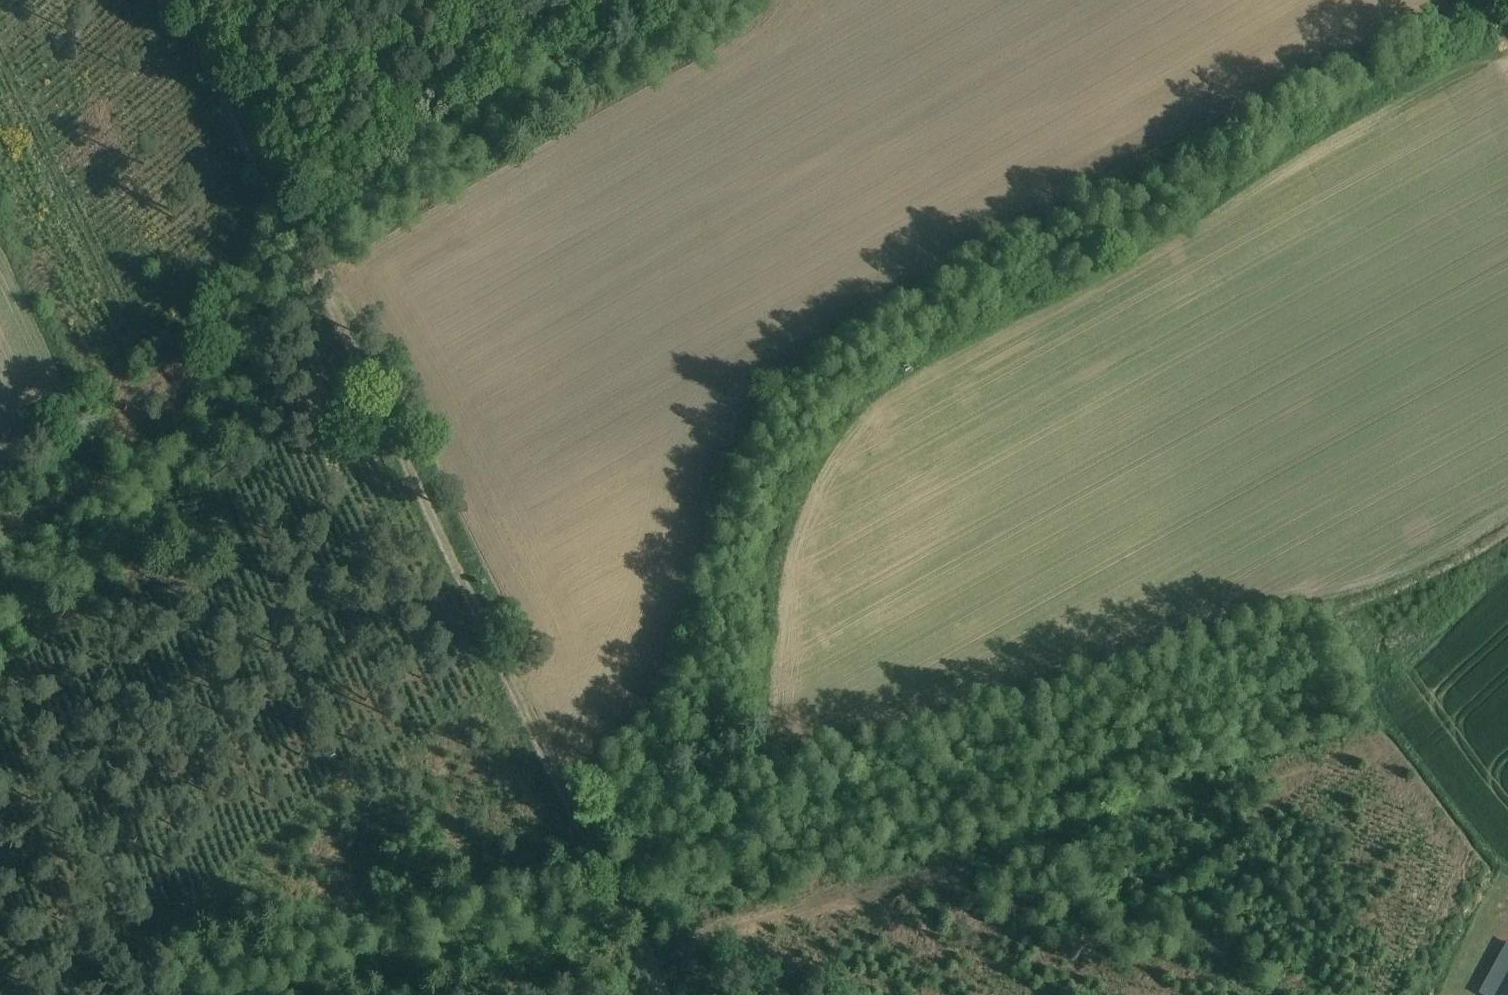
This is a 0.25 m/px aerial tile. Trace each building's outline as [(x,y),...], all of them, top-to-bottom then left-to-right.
[(1481,994),(1507,994),(1507,946),(1481,994)]
